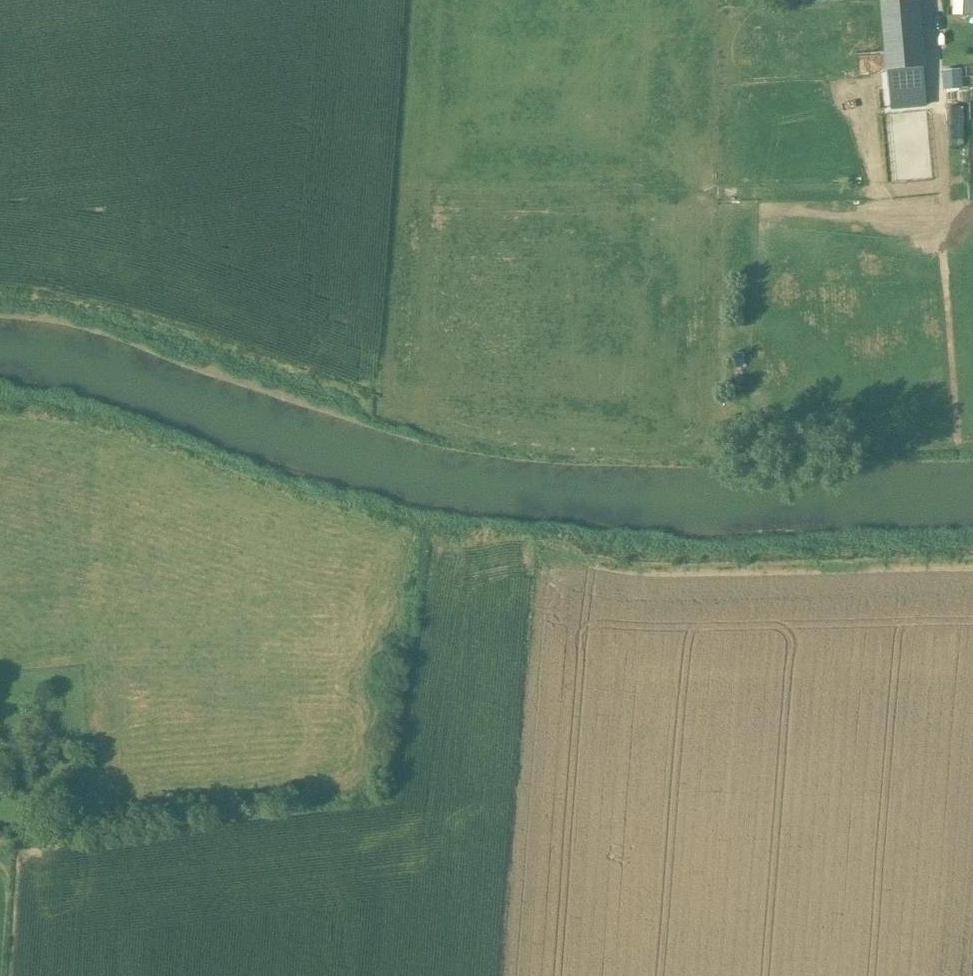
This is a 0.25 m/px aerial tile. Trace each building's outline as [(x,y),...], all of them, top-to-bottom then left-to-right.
[(919,0),(884,0),(880,1),(886,70),(925,66),(919,0)] [(972,17),(972,12),(972,0),(963,0),(962,16),(972,17)] [(960,69),(943,70),(944,89),(961,88),(960,69)]
